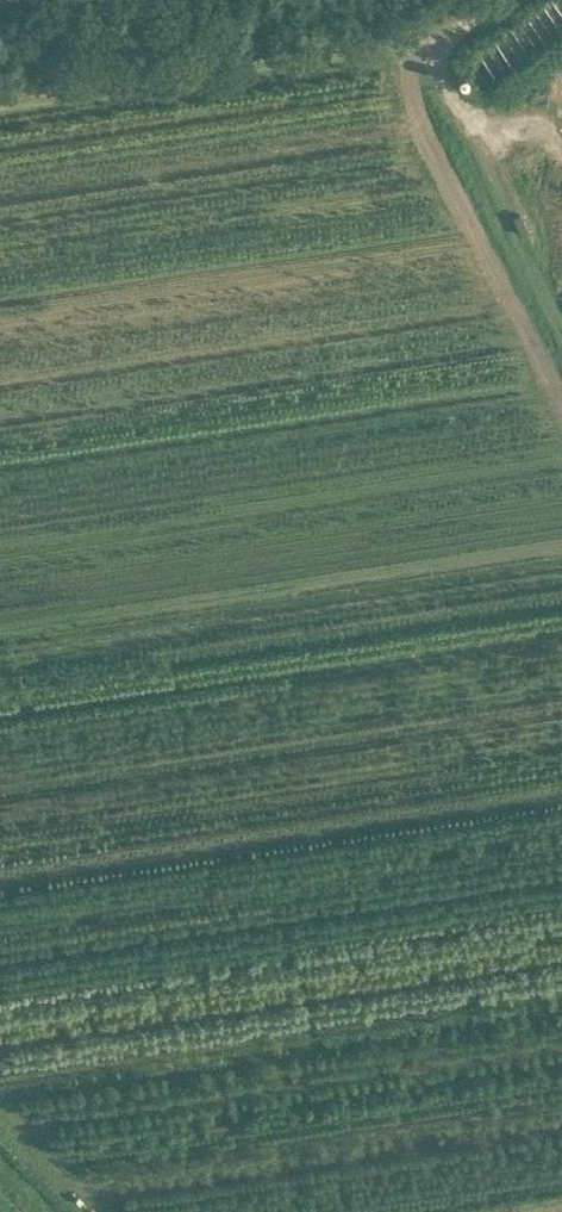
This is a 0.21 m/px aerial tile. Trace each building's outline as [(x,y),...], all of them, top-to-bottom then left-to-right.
[(484,97),(561,42),(561,0),(547,0),(459,61),(484,97)]
